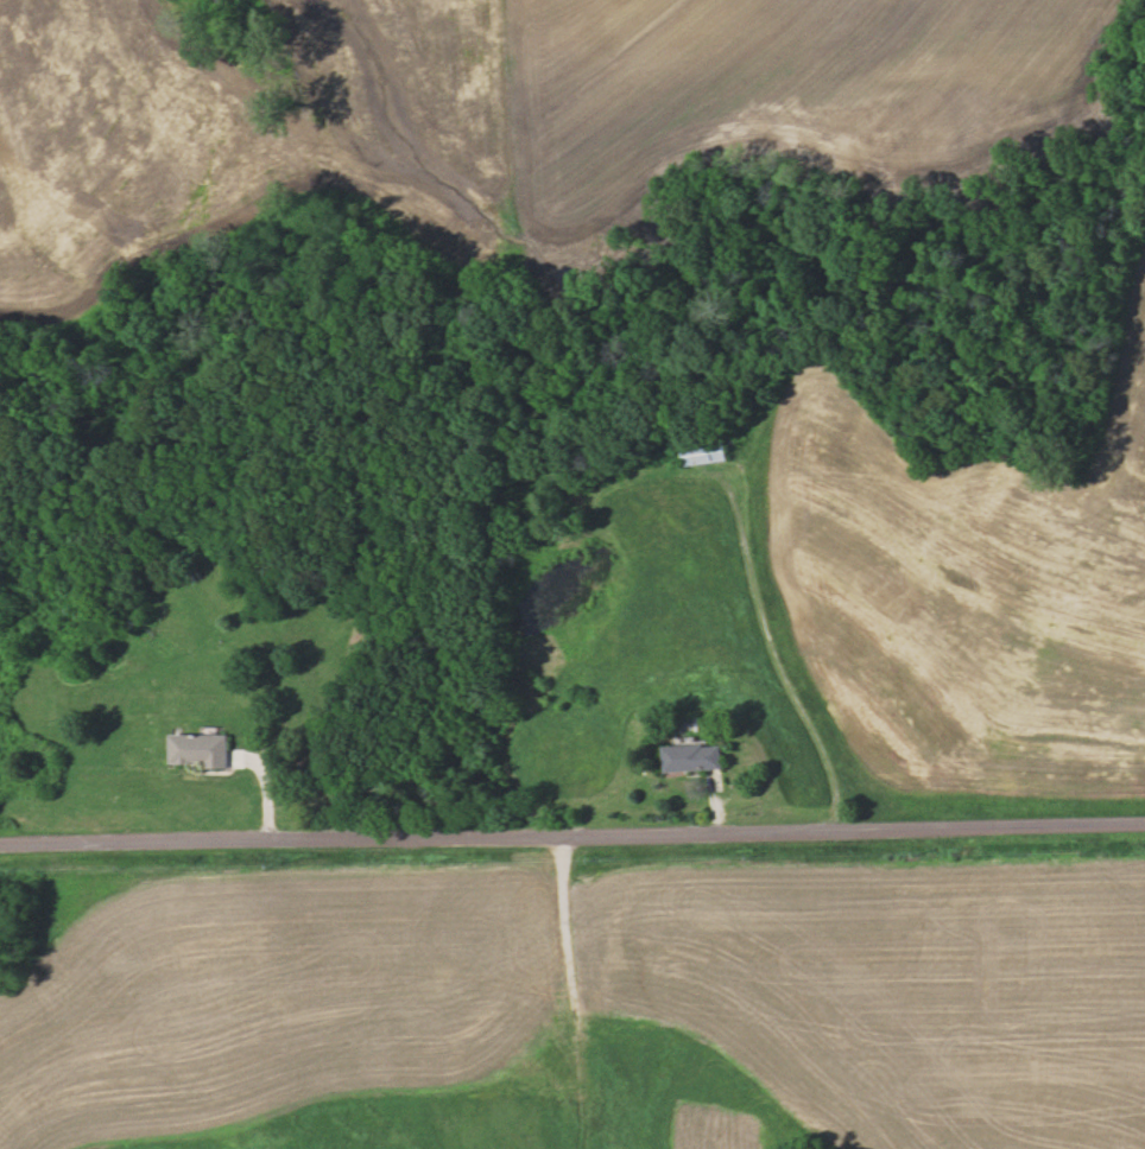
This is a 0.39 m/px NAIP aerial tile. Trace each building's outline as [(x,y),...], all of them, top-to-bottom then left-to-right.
[(683,446),(686,466),(729,461),(726,441),(683,446)] [(229,735),(171,735),(171,767),(229,767),(229,735)] [(667,747),(667,773),(726,772),(725,746),(667,747)]
